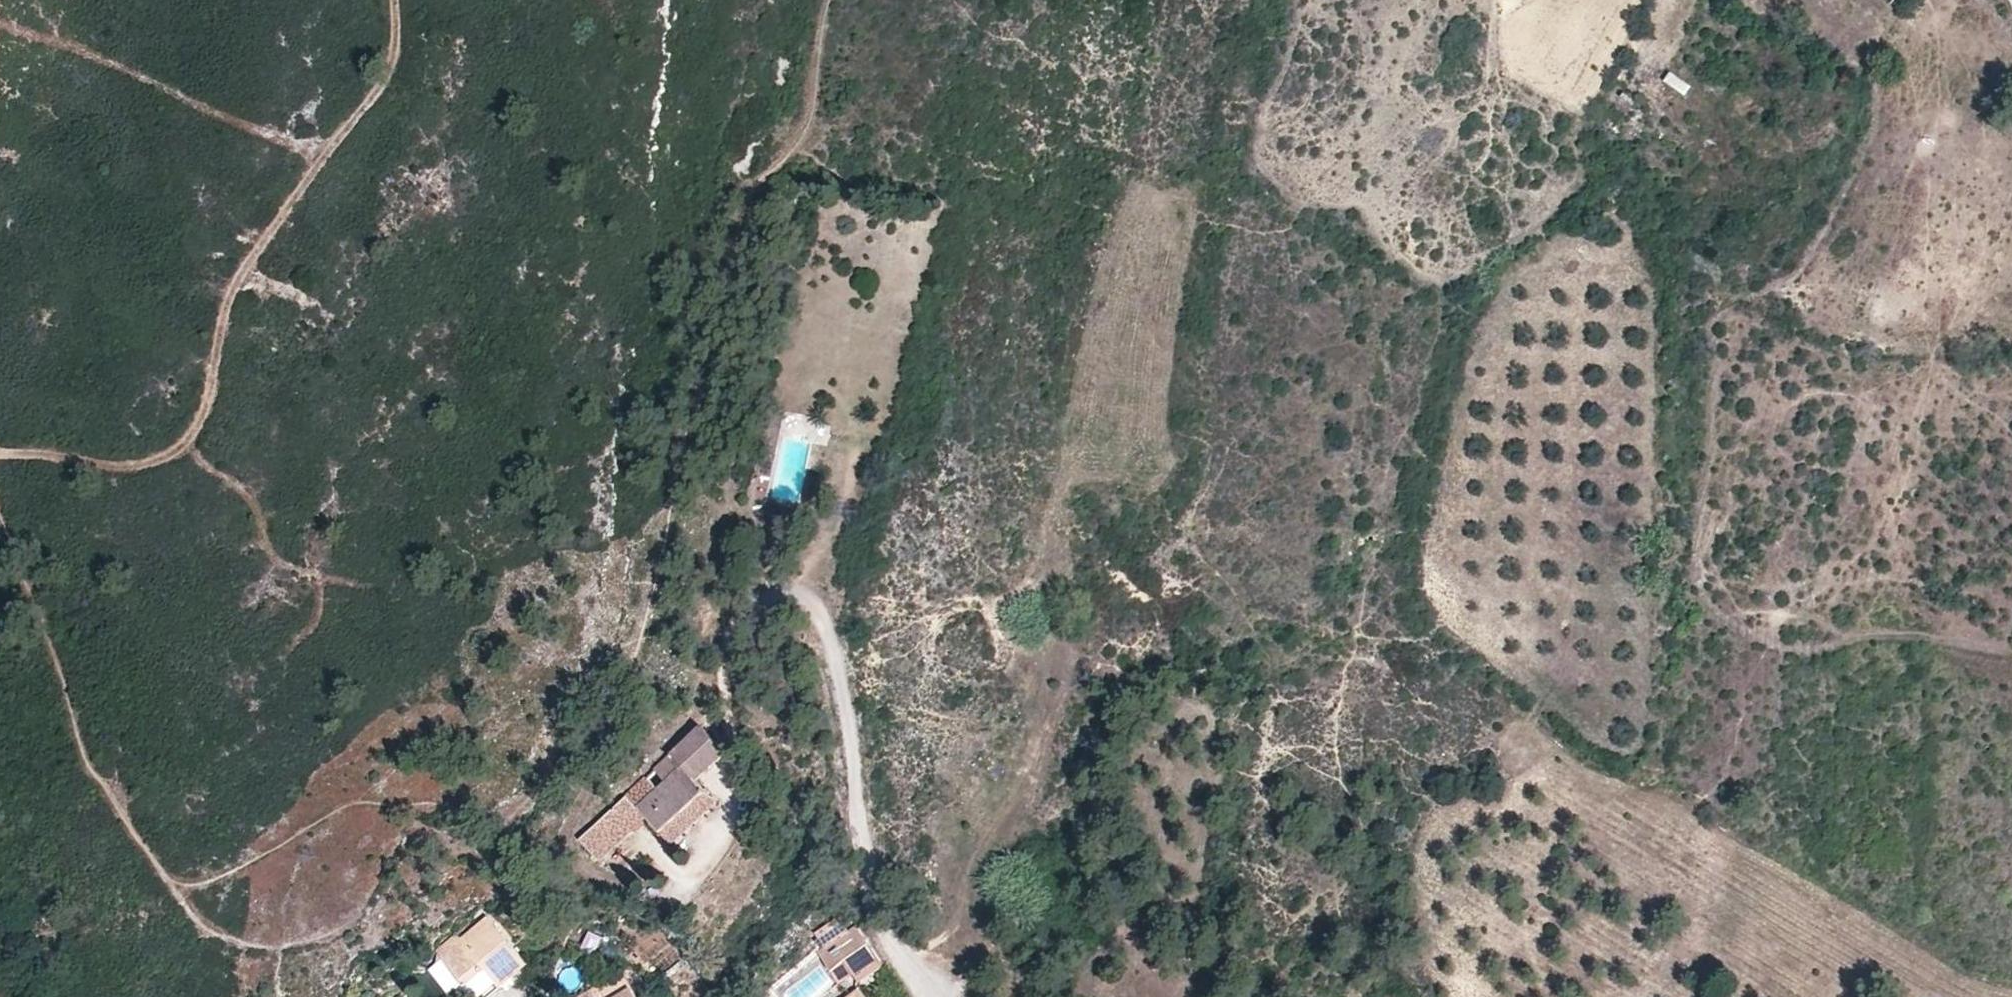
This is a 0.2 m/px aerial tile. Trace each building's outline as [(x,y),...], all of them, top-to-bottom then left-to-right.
[(729,753),(705,726),(658,770),(667,780),(659,787),(651,777),(583,839),(602,859),(649,817),(662,831),(708,790),(699,781),(729,753)] [(720,803),(708,790),(662,831),(673,844),(720,803)] [(443,955),(468,985),(489,969),(502,985),(529,962),(490,916),(443,955)] [(843,920),(812,935),(818,948),(849,932),(843,920)] [(871,943),(870,941),(859,925),(819,954),(841,982),(855,972),(861,980),(884,964),(871,943)] [(502,985),(489,969),(468,985),(478,996),(488,996),(502,985)] [(600,988),(606,996),(624,996),(635,990),(626,974),(600,988)] [(864,987),(851,996),(871,996),(864,987)]
